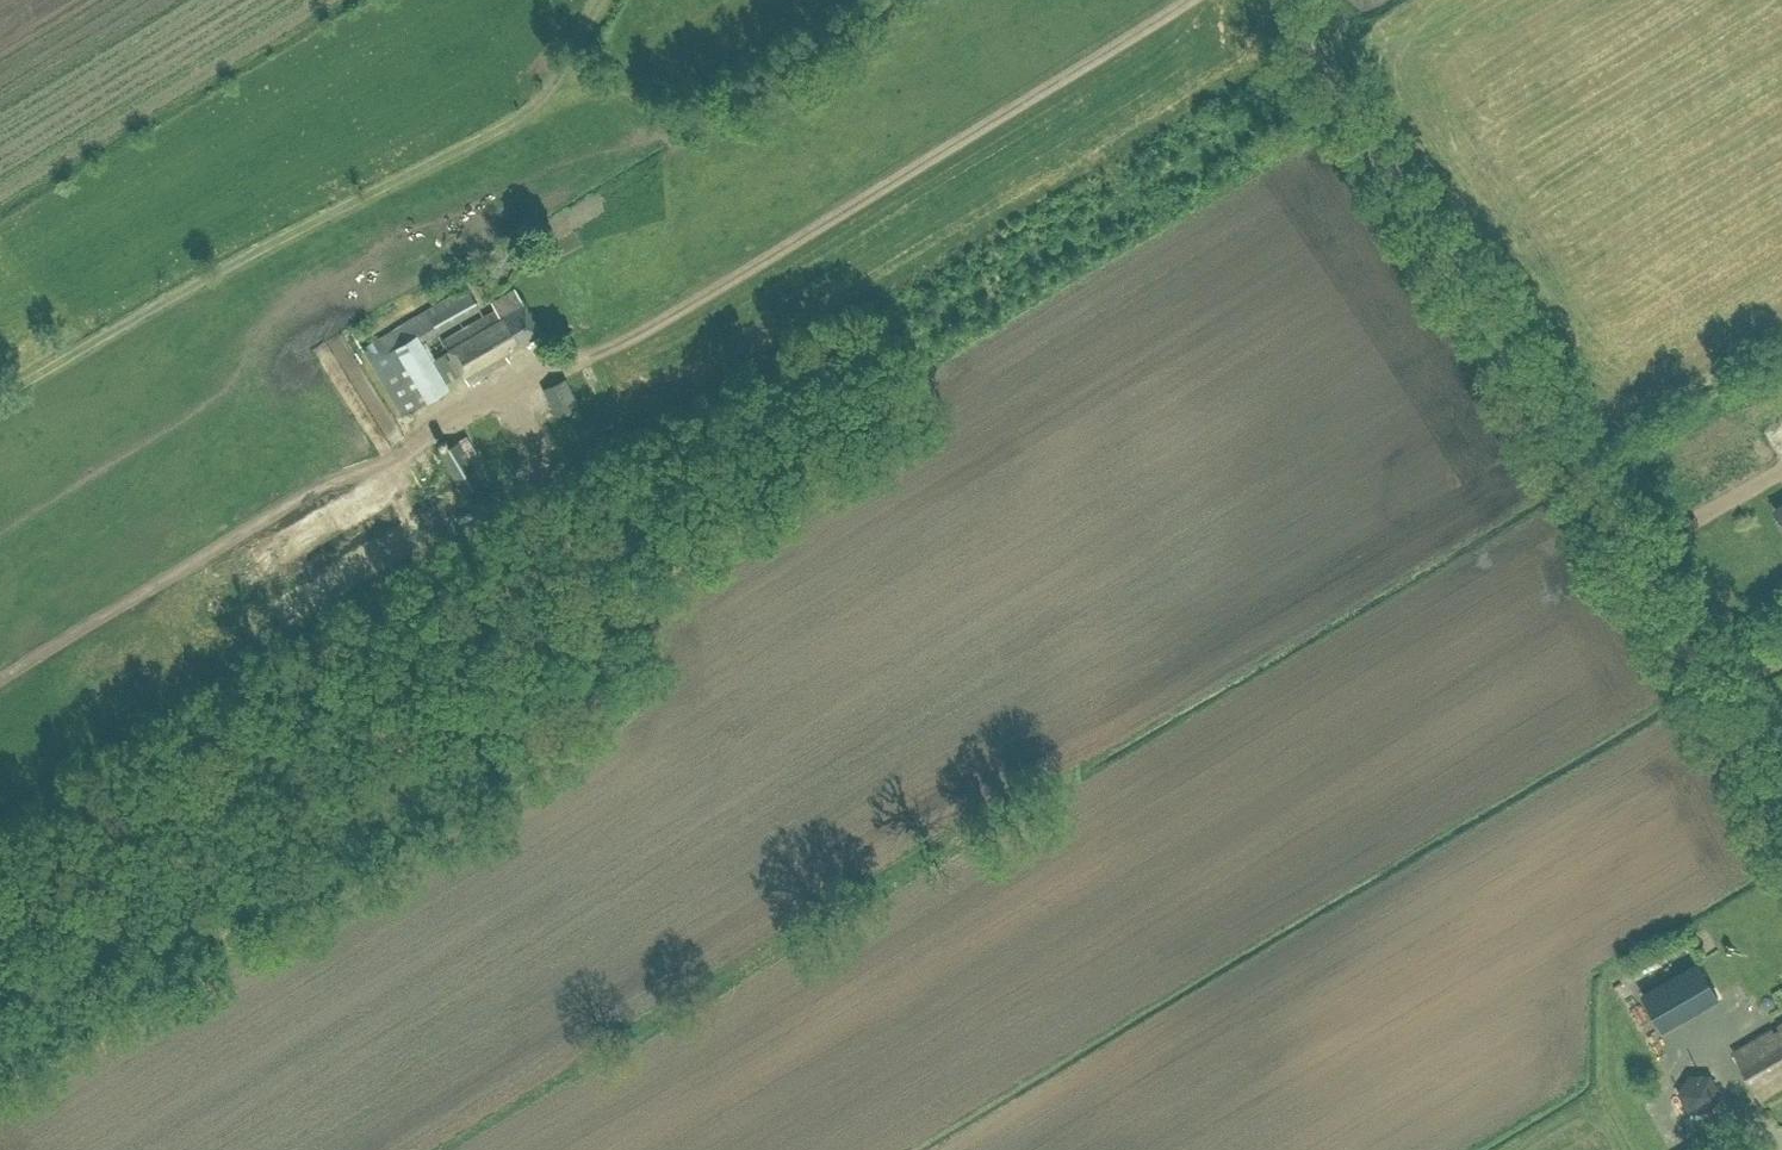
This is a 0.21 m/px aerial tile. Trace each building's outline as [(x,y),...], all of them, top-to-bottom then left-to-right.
[(449,387),(465,378),(468,383),(508,359),(505,353),(540,332),(514,287),(490,301),(494,308),(442,339),(439,333),(480,309),(470,292),(465,288),(396,327),(361,348),(404,414),(449,388),(449,387)] [(567,376),(543,387),(556,415),(579,405),(567,376)] [(461,495),(483,482),(458,440),(437,453),(461,495)] [(1698,961),(1663,981),(1684,1016),(1719,996),(1698,961)] [(1760,1096),(1760,1097),(1781,1084),(1781,1023),(1735,1051),(1760,1096)] [(1690,1110),(1711,1110),(1722,1091),(1711,1073),(1689,1072),(1679,1092),(1690,1110)]
